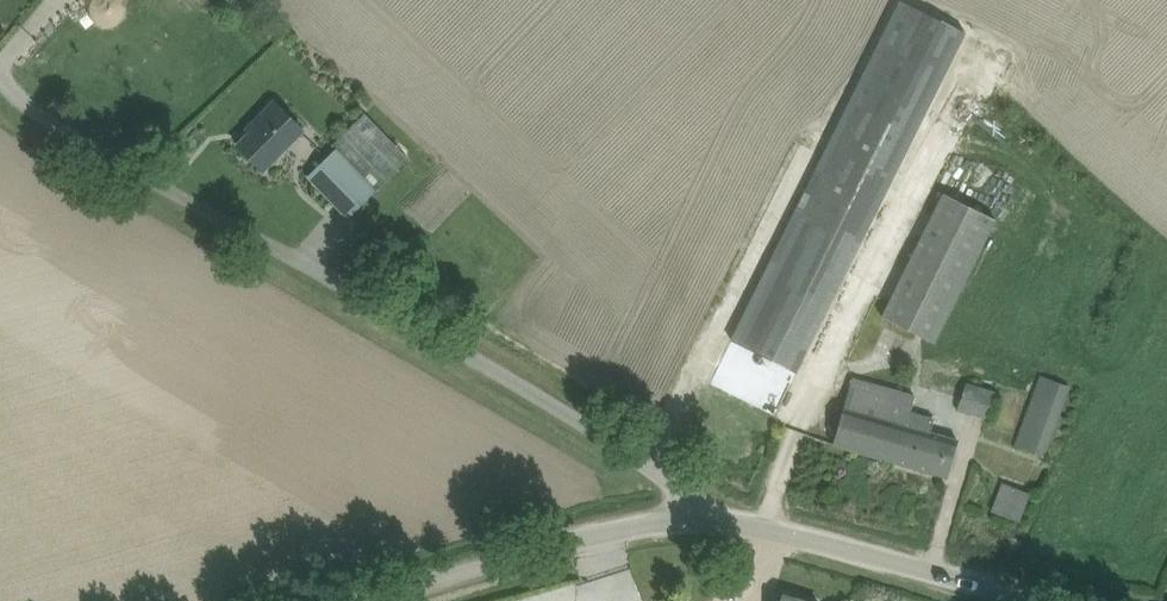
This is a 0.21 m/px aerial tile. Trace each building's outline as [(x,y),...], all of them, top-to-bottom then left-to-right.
[(889,186),(966,32),(902,0),(825,155),(711,383),(775,415),(794,376),(889,186)] [(948,100),(940,119),(962,128),(970,109),(948,100)] [(275,101),(272,104),(256,121),(259,124),(238,145),(264,171),(280,154),(304,129),(275,101)] [(387,176),(408,153),(363,111),(342,134),(387,176)] [(349,217),(377,191),(337,149),(309,176),(349,217)] [(996,221),(943,194),(882,316),(935,343),(996,221)] [(1040,376),(1014,447),(1045,458),(1071,387),(1040,376)] [(948,477),(959,440),(931,432),(935,418),(911,412),(916,396),(853,378),(834,444),(948,477)] [(997,392),(966,383),(958,410),(988,420),(997,392)] [(1019,523),(1031,494),(1002,482),(990,512),(1019,523)]
